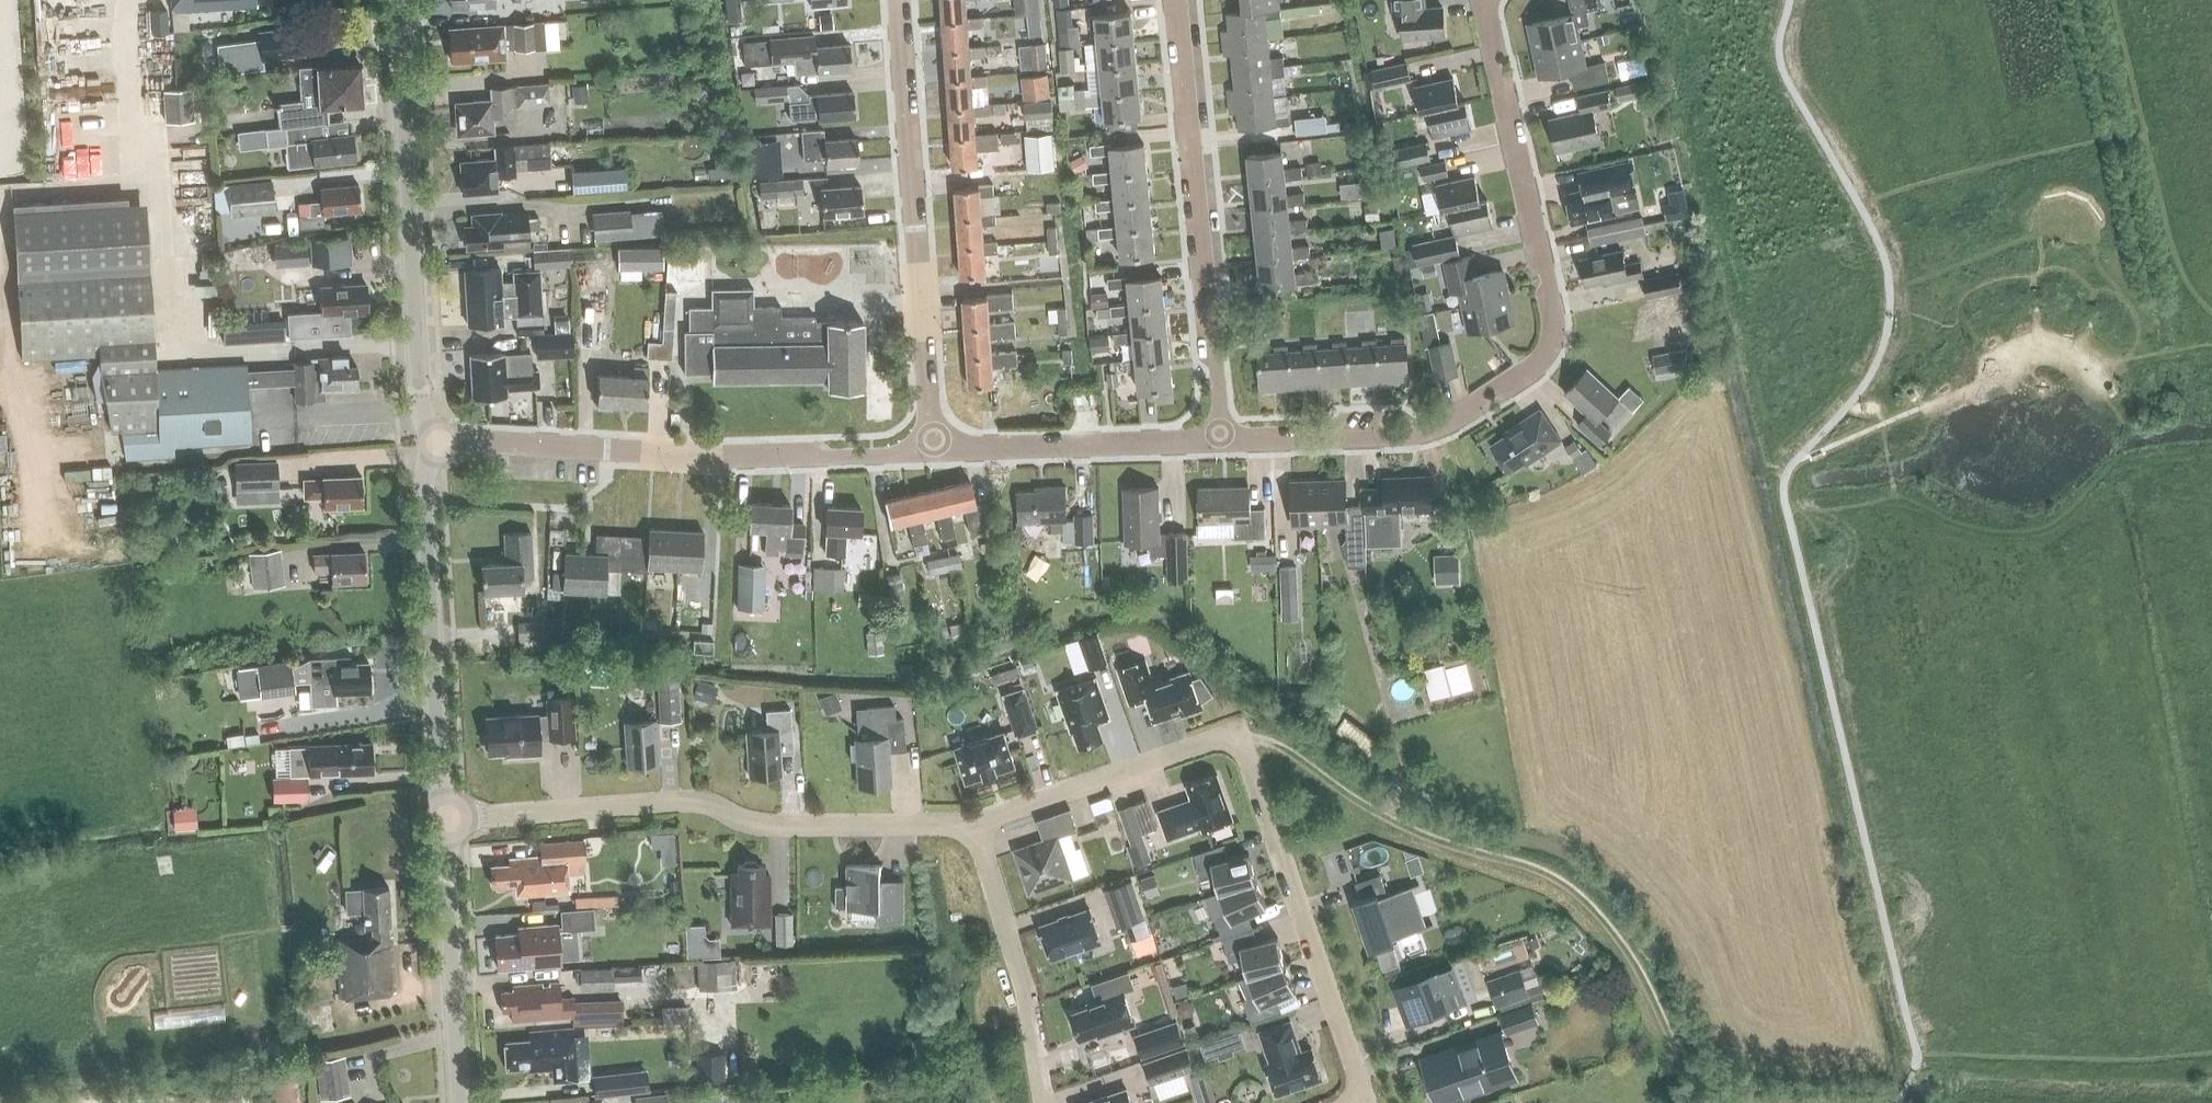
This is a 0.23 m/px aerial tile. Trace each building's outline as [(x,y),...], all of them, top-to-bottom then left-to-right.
[(171,11),(234,7),(256,6),(255,1),(266,0),(170,0),(171,11)] [(451,9),(477,7),(480,10),(487,10),(489,8),(494,8),(494,0),(450,0),(451,9)] [(967,18),(966,0),(940,0),(942,22),(967,21),(967,18)] [(1027,13),(1040,11),(1038,0),(1025,0),(1027,13)] [(1242,12),(1280,8),(1279,0),(1241,0),(1242,12)] [(1391,36),(1402,36),(1403,40),(1445,37),(1443,8),(1425,9),(1424,0),(1393,0),(1394,12),(1401,12),(1401,21),(1390,22),(1391,36)] [(1534,51),(1580,41),(1577,27),(1589,24),(1587,11),(1603,7),(1601,0),(1570,0),(1573,15),(1528,24),(1534,51)] [(1280,8),(1242,12),(1226,13),(1228,31),(1221,32),(1222,44),(1268,40),(1266,18),(1281,17),(1280,8)] [(168,32),(167,10),(151,11),(152,33),(168,32)] [(1097,42),(1133,39),(1130,12),(1094,16),(1097,42)] [(969,50),(969,47),(968,28),(982,27),(982,17),(967,18),(967,21),(942,22),(944,51),(969,50)] [(502,26),(502,25),(449,29),(451,62),(504,59),(503,49),(514,48),(514,51),(544,49),(542,23),(502,26)] [(1068,39),(1069,45),(1080,44),(1078,26),(1058,28),(1059,40),(1068,39)] [(262,70),(260,59),(299,54),(296,27),(258,32),(259,43),(217,49),(220,75),(262,70)] [(794,75),(815,73),(850,71),(848,44),(813,47),(812,36),(742,42),(744,66),(793,62),(794,75)] [(1100,68),(1136,65),(1133,39),(1097,42),(1100,68)] [(1268,40),(1222,44),(1223,56),(1231,55),(1233,71),(1283,67),(1282,57),(1270,59),(1268,40)] [(1622,59),(1586,67),(1580,41),(1534,51),(1540,77),(1571,70),(1575,88),(1626,77),(1622,59)] [(1029,45),(1032,69),(1046,67),(1044,44),(1029,45)] [(971,78),(971,76),(970,57),(984,56),(984,46),(969,47),(969,50),(944,51),(946,80),(971,78)] [(1073,48),(1058,49),(1060,72),(1075,71),(1073,48)] [(1412,80),(1408,62),(1371,69),(1375,87),(1412,80)] [(327,108),(337,107),(361,105),(359,64),(315,67),(315,68),(297,69),(299,101),(276,103),(278,129),(307,125),(318,124),(329,123),(327,108)] [(1136,65),(1100,68),(1090,69),(1092,89),(1073,91),(1073,86),(1057,88),(1058,98),(1074,97),(1073,91),(1084,90),(1085,96),(1138,91),(1136,65)] [(1283,67),(1233,71),(1234,89),(1227,89),(1228,102),(1274,98),(1272,77),(1284,76),(1283,67)] [(1051,97),(1048,74),(1021,77),(1024,100),(1051,97)] [(973,108),(973,105),(972,86),(987,84),(986,75),(971,76),(971,78),(946,80),(948,110),(973,108)] [(1466,102),(1459,103),(1453,78),(1415,87),(1420,113),(1466,102)] [(1649,95),(1646,81),(1616,88),(1619,102),(1649,95)] [(456,105),(457,118),(454,118),(455,128),(458,128),(458,133),(477,132),(478,134),(493,133),(492,118),(511,117),(510,106),(549,103),(548,84),(488,88),(489,99),(472,101),(472,104),(456,105)] [(588,103),(587,84),(571,86),(573,104),(588,103)] [(786,86),(753,89),(754,103),(788,100),(786,86)] [(1074,97),(1058,98),(1059,110),(1103,105),(1105,121),(1141,117),(1138,91),(1085,96),(1084,90),(1073,91),(1074,97)] [(1557,152),(1600,143),(1593,111),(1612,107),(1608,91),(1578,97),(1581,112),(1550,119),(1557,152)] [(789,120),(817,118),(817,120),(854,117),(852,93),(808,96),(808,101),(788,102),(789,120)] [(1274,98),(1228,102),(1229,114),(1237,114),(1239,130),(1277,127),(1277,126),(1289,125),(1288,116),(1276,117),(1274,98)] [(1025,120),(1052,118),(1051,101),(1023,104),(1025,120)] [(1472,128),(1466,102),(1420,113),(1428,112),(1433,137),(1472,128)] [(975,137),(975,135),(974,116),(990,115),(989,104),(973,105),(973,108),(948,110),(950,139),(975,137)] [(1324,114),(1295,116),(1296,132),(1325,131),(1324,114)] [(320,138),(318,124),(307,125),(278,129),(276,129),(264,130),(266,148),(284,146),(287,169),(314,166),(355,161),(351,134),(320,138)] [(825,165),(857,163),(856,139),(823,141),(822,130),(801,132),(802,161),(824,160),(825,165)] [(991,134),(975,135),(975,137),(950,139),(952,168),(977,166),(976,150),(998,148),(997,133),(991,134)] [(1055,168),(1052,133),(1025,135),(1027,170),(1055,168)] [(781,175),(778,140),(745,143),(748,177),(781,175)] [(551,167),(549,142),(513,145),(515,171),(551,167)] [(1430,160),(1426,142),(1391,149),(1394,167),(1430,160)] [(1113,175),(1146,172),(1143,144),(1111,147),(1110,144),(1089,146),(1090,156),(1111,154),(1112,172),(1113,175)] [(461,193),(481,191),(481,194),(497,193),(495,176),(515,174),(512,146),(492,147),(493,158),(475,160),(475,162),(461,163),(462,173),(460,173),(461,193)] [(1284,180),(1302,178),(1300,167),(1283,169),(1281,153),(1247,157),(1250,183),(1284,180)] [(1322,174),(1321,161),(1306,162),(1307,175),(1322,174)] [(1448,175),(1445,161),(1422,166),(1425,179),(1448,175)] [(1579,173),(1582,191),(1566,194),(1573,224),(1615,215),(1611,196),(1636,190),(1630,162),(1579,173)] [(567,169),(568,191),(625,189),(624,167),(567,169)] [(1115,203),(1149,200),(1146,172),(1113,175),(1112,172),(1092,174),(1093,183),(1113,182),(1115,199),(1115,203)] [(1442,211),(1488,201),(1488,200),(1481,202),(1475,177),(1436,185),(1442,211)] [(803,196),(802,178),(758,181),(759,198),(803,196)] [(274,211),(271,180),(213,185),(216,212),(230,211),(231,215),(274,211)] [(1252,209),(1287,206),(1304,204),(1303,194),(1286,196),(1284,180),(1250,183),(1252,209)] [(321,201),(295,204),(297,217),(298,217),(299,229),(324,226),(323,214),(360,211),(357,185),(320,188),(321,201)] [(821,217),(862,214),(860,186),(819,189),(821,217)] [(982,218),(982,215),(981,196),(993,195),(992,186),(979,187),(979,189),(954,191),(957,220),(982,218)] [(1689,216),(1683,188),(1667,192),(1669,203),(1662,204),(1665,220),(1689,216)] [(1085,212),(1096,211),(1116,209),(1117,227),(1118,231),(1151,228),(1149,200),(1115,203),(1115,199),(1084,202),(1085,212)] [(1449,210),(1455,235),(1494,227),(1488,201),(1442,211),(1442,212),(1449,210)] [(175,457),(174,448),(250,443),(248,387),(294,385),(294,369),(247,371),(247,364),(156,368),(145,202),(13,211),(22,360),(99,356),(99,370),(111,432),(121,432),(126,460),(175,457)] [(1255,236),(1290,232),(1306,230),(1305,220),(1288,222),(1287,206),(1252,209),(1255,236)] [(630,212),(629,209),(592,212),(594,241),(664,235),(662,209),(630,212)] [(499,215),(498,213),(472,216),(473,226),(463,227),(465,248),(500,245),(499,232),(539,229),(538,217),(525,218),(525,213),(499,215)] [(1592,246),(1646,231),(1641,213),(1586,228),(1592,246)] [(984,247),(984,244),(982,225),(995,224),(994,214),(982,215),(982,218),(957,220),(959,249),(984,247)] [(1118,231),(1117,227),(1098,229),(1099,238),(1118,236),(1120,259),(1154,256),(1151,228),(1118,231)] [(1258,262),(1292,259),(1310,257),(1309,246),(1291,248),(1290,232),(1255,236),(1258,262)] [(1459,258),(1454,235),(1412,244),(1416,267),(1459,258)] [(350,264),(348,238),(309,240),(311,267),(350,264)] [(308,265),(306,243),(274,244),(275,267),(308,265)] [(984,247),(959,249),(961,278),(986,276),(984,254),(997,253),(997,243),(984,244),(984,247)] [(662,247),(616,248),(617,270),(662,269),(662,247)] [(572,267),(571,248),(532,251),(534,270),(572,267)] [(1403,251),(1407,269),(1416,267),(1412,249),(1403,251)] [(1626,265),(1622,250),(1580,259),(1586,286),(1617,279),(1618,282),(1643,276),(1640,262),(1626,265)] [(580,304),(615,304),(614,252),(579,253),(580,304)] [(1450,294),(1460,292),(1463,307),(1509,297),(1503,270),(1475,276),(1471,257),(1443,263),(1450,294)] [(1292,259),(1258,262),(1260,289),(1295,285),(1311,283),(1310,273),(1294,274),(1292,259)] [(1422,267),(1424,276),(1437,273),(1435,264),(1422,267)] [(502,324),(502,317),(541,315),(538,271),(511,273),(511,281),(500,281),(499,268),(464,270),(467,326),(502,324)] [(1682,291),(1678,272),(1642,279),(1646,298),(1682,291)] [(1130,309),(1164,305),(1161,277),(1128,280),(1128,277),(1107,279),(1108,289),(1127,287),(1129,304),(1130,309)] [(365,284),(320,287),(322,317),(348,315),(348,313),(367,312),(365,284)] [(684,373),(712,373),(712,381),(827,380),(827,389),(863,389),(862,320),(814,321),(814,316),(781,317),(780,306),(753,306),(753,288),(710,289),(711,308),(688,308),(688,331),(683,331),(684,373)] [(990,327),(990,325),(989,309),(1013,307),(1012,294),(987,295),(987,298),(963,300),(965,329),(990,327)] [(1509,297),(1463,307),(1469,333),(1515,323),(1509,297)] [(1130,314),(1132,332),(1133,336),(1167,332),(1164,305),(1130,309),(1129,304),(1096,308),(1097,318),(1130,314)] [(604,348),(604,308),(579,307),(578,348),(604,348)] [(521,335),(543,334),(542,319),(520,321),(521,335)] [(240,336),(240,322),(225,322),(225,337),(240,336)] [(992,357),(992,353),(991,338),(1014,336),(1013,323),(990,325),(990,327),(965,329),(967,358),(992,357)] [(671,360),(673,329),(662,328),(661,342),(647,342),(646,358),(671,360)] [(1135,363),(1169,360),(1167,332),(1133,336),(1132,332),(1112,334),(1113,336),(1113,344),(1133,342),(1135,359),(1135,363)] [(572,333),(535,335),(536,358),(573,357),(572,333)] [(1091,352),(1110,351),(1109,344),(1113,344),(1113,336),(1090,337),(1091,352)] [(1376,346),(1379,383),(1409,381),(1406,344),(1403,345),(1403,338),(1391,339),(1391,345),(1376,346)] [(1379,383),(1376,346),(1375,346),(1375,341),(1362,342),(1362,347),(1347,348),(1349,385),(1379,383)] [(1458,375),(1451,341),(1429,345),(1435,379),(1458,375)] [(1349,385),(1347,348),(1345,348),(1345,342),(1331,343),(1332,349),(1317,350),(1319,387),(1349,385)] [(1319,387),(1317,350),(1316,350),(1316,345),(1303,345),(1303,351),(1287,352),(1290,389),(1319,387)] [(1290,389),(1287,352),(1286,346),(1273,347),(1273,353),(1258,354),(1260,391),(1290,389)] [(1686,369),(1682,350),(1652,356),(1656,375),(1686,369)] [(992,357),(967,358),(969,388),(994,386),(993,367),(1017,365),(1016,352),(992,353),(992,357)] [(472,400),(506,398),(505,390),(537,388),(538,374),(532,374),(531,354),(503,355),(503,353),(469,355),(472,400)] [(323,389),(357,389),(357,367),(346,368),(346,357),(331,357),(332,358),(319,359),(319,360),(311,360),(311,362),(294,362),(294,369),(294,385),(295,402),(324,402),(323,389)] [(1135,359),(1115,361),(1109,362),(1110,372),(1136,369),(1138,391),(1172,388),(1169,360),(1135,363),(1135,359)] [(633,366),(632,377),(596,375),(594,404),(645,407),(648,367),(633,366)] [(1578,424),(1600,446),(1612,433),(1598,420),(1619,399),(1588,370),(1565,394),(1587,414),(1578,424)] [(1119,386),(1117,372),(1107,373),(1108,387),(1119,386)] [(1491,446),(1509,473),(1524,464),(1526,466),(1562,442),(1541,409),(1513,427),(1515,430),(1491,446)] [(1586,449),(1582,451),(1574,439),(1564,446),(1583,474),(1597,465),(1586,449)] [(108,442),(74,444),(75,456),(60,456),(60,445),(34,446),(36,481),(110,477),(108,442)] [(278,503),(277,461),(235,462),(236,504),(278,503)] [(341,512),(343,507),(361,507),(361,478),(321,479),(321,480),(304,481),(304,497),(322,497),(322,508),(327,507),(330,512),(341,512)] [(1363,489),(1364,524),(1364,546),(1401,546),(1401,513),(1432,512),(1431,478),(1383,478),(1383,489),(1363,489)] [(114,508),(115,480),(84,480),(83,508),(114,508)] [(1345,480),(1318,481),(1320,525),(1345,524),(1345,541),(1342,544),(1349,568),(1363,567),(1362,541),(1362,506),(1346,506),(1345,480)] [(1320,525),(1318,481),(1291,482),(1293,526),(1320,525)] [(946,513),(949,512),(963,509),(969,533),(983,529),(977,505),(974,506),(968,482),(940,489),(946,513)] [(1232,538),(1262,538),(1265,538),(1264,510),(1249,510),(1248,484),(1199,486),(1200,523),(1232,522),(1232,538)] [(1073,519),(1065,519),(1065,487),(1025,488),(1026,493),(1017,493),(1018,523),(1050,522),(1051,533),(1063,532),(1063,542),(1074,542),(1073,519)] [(1178,580),(1187,580),(1186,532),(1166,532),(1166,534),(1159,534),(1158,487),(1123,488),(1124,543),(1150,543),(1150,555),(1166,554),(1167,581),(1178,580)] [(946,513),(940,489),(912,495),(918,520),(920,519),(935,516),(940,539),(954,536),(949,512),(946,513)] [(918,520),(912,495),(884,502),(890,527),(907,523),(912,546),(926,543),(920,519),(918,520)] [(801,557),(801,550),(803,524),(788,524),(789,506),(750,504),(749,529),(766,530),(764,555),(801,557)] [(858,534),(859,509),(826,507),(825,534),(826,534),(824,555),(843,557),(845,535),(858,534)] [(1094,542),(1093,514),(1074,514),(1075,543),(1094,542)] [(641,534),(594,532),(593,549),(553,548),(551,587),(619,590),(621,566),(699,569),(701,527),(641,524),(641,534)] [(482,592),(523,590),(522,578),(532,578),(529,532),(504,534),(505,564),(480,565),(482,592)] [(284,585),(280,549),(248,553),(253,589),(284,585)] [(1250,571),(1276,570),(1275,556),(1266,556),(1266,551),(1256,551),(1256,556),(1250,556),(1250,571)] [(948,556),(951,570),(962,567),(958,553),(948,556)] [(330,584),(364,584),(364,554),(311,554),(312,572),(330,572),(330,584)] [(1460,583),(1459,555),(1435,555),(1435,583),(1460,583)] [(937,558),(940,572),(951,570),(948,556),(937,558)] [(940,572),(937,558),(926,561),(929,575),(940,572)] [(843,569),(813,567),(811,589),(842,591),(843,569)] [(1298,620),(1296,567),(1280,567),(1282,621),(1298,620)] [(764,570),(736,570),(735,604),(762,606),(764,570)] [(904,593),(899,573),(885,576),(889,596),(904,593)] [(545,651),(544,621),(517,621),(518,639),(519,639),(519,652),(545,651)] [(866,632),(867,654),(882,653),(880,631),(866,632)] [(1074,674),(1108,663),(1098,633),(1064,644),(1074,674)] [(309,683),(332,683),(332,694),(369,693),(368,664),(349,664),(349,657),(309,658),(309,683)] [(238,689),(240,699),(296,691),(291,660),(226,670),(229,690),(238,689)] [(1443,662),(1429,666),(1437,695),(1472,685),(1465,660),(1444,665),(1443,662)] [(1181,712),(1182,716),(1202,709),(1200,704),(1213,695),(1200,676),(1191,679),(1189,672),(1163,681),(1161,675),(1151,678),(1145,661),(1117,670),(1129,704),(1147,698),(1155,721),(1181,712)] [(1015,666),(999,671),(1004,689),(1021,684),(1015,666)] [(681,721),(677,674),(656,676),(659,723),(681,721)] [(1097,723),(1109,718),(1095,677),(1056,691),(1070,732),(1073,731),(1078,748),(1102,739),(1097,723)] [(1039,731),(1025,687),(1002,694),(1016,738),(1039,731)] [(842,709),(835,692),(818,698),(825,715),(842,709)] [(539,753),(538,734),(549,733),(549,739),(574,737),(571,698),(547,699),(548,715),(536,716),(536,715),(486,718),(487,733),(484,737),(485,747),(488,750),(488,753),(519,751),(519,755),(539,753)] [(1318,718),(1318,704),(1306,704),(1306,718),(1318,718)] [(902,719),(894,719),(893,706),(867,708),(869,739),(855,740),(855,743),(849,744),(850,760),(856,760),(858,787),(889,785),(887,753),(905,752),(902,719)] [(765,711),(766,731),(745,733),(749,776),(780,774),(778,737),(792,736),(790,709),(765,711)] [(1380,741),(1345,715),(1334,729),(1369,755),(1380,741)] [(627,766),(657,764),(654,721),(624,723),(627,766)] [(984,778),(997,774),(996,772),(1014,766),(1003,732),(955,748),(966,782),(984,776),(984,778)] [(310,775),(335,774),(373,773),(372,745),(309,748),(310,775)] [(1216,775),(1186,786),(1191,801),(1175,807),(1174,805),(1157,812),(1167,840),(1201,828),(1202,830),(1232,819),(1216,775)] [(298,799),(298,782),(272,783),(272,800),(298,799)] [(197,829),(196,808),(173,809),(174,830),(197,829)] [(1058,837),(1077,830),(1070,810),(1036,821),(1043,840),(1014,850),(1028,894),(1072,879),(1058,837)] [(1145,841),(1138,823),(1124,828),(1130,846),(1145,841)] [(566,893),(565,876),(564,859),(583,858),(581,841),(553,843),(540,844),(541,857),(507,859),(508,865),(490,866),(492,887),(515,885),(516,896),(566,893)] [(1215,872),(1222,891),(1255,880),(1248,853),(1227,858),(1223,844),(1194,854),(1202,877),(1215,872)] [(762,865),(758,865),(754,862),(745,862),(742,865),(737,865),(737,874),(730,874),(731,925),(770,925),(769,875),(763,875),(762,865)] [(904,880),(881,880),(881,867),(882,867),(882,865),(846,865),(846,867),(847,867),(847,887),(835,887),(835,909),(878,909),(878,921),(904,921),(904,880)] [(1353,903),(1355,903),(1371,950),(1370,950),(1370,952),(1375,950),(1382,970),(1399,965),(1391,940),(1432,926),(1432,924),(1423,927),(1410,888),(1418,885),(1418,884),(1386,895),(1380,874),(1354,883),(1360,899),(1353,902),(1353,903)] [(1160,894),(1154,875),(1140,879),(1146,898),(1160,894)] [(1145,918),(1132,880),(1103,890),(1117,928),(1145,918)] [(1266,906),(1255,880),(1222,891),(1204,898),(1213,915),(1223,939),(1252,928),(1246,915),(1266,906)] [(345,914),(363,913),(364,928),(370,927),(371,938),(335,940),(338,1000),(391,997),(391,993),(394,993),(391,938),(388,938),(388,928),(389,927),(387,887),(362,888),(362,889),(344,890),(345,914)] [(617,906),(617,898),(571,900),(572,908),(617,906)] [(595,929),(593,908),(560,911),(562,932),(595,929)] [(1052,959),(1100,943),(1089,909),(1040,926),(1052,959)] [(792,945),(791,914),(774,914),(776,945),(792,945)] [(704,922),(683,922),(684,955),(719,954),(718,934),(704,935),(704,922)] [(495,936),(497,969),(560,964),(556,924),(517,928),(518,934),(495,936)] [(1256,943),(1252,928),(1223,939),(1228,961),(1247,959),(1250,976),(1284,965),(1277,938),(1256,943)] [(739,961),(697,962),(697,982),(740,981),(739,961)] [(1437,1012),(1464,1002),(1477,997),(1464,963),(1395,989),(1408,1023),(1437,1012)] [(1284,965),(1250,976),(1250,977),(1239,979),(1240,980),(1242,980),(1248,998),(1243,1000),(1251,1023),(1281,1012),(1275,999),(1295,990),(1284,965)] [(580,970),(581,992),(614,990),(613,968),(580,970)] [(1486,981),(1496,1008),(1508,1004),(1510,1010),(1546,997),(1541,981),(1525,986),(1520,969),(1486,981)] [(1098,1037),(1134,1024),(1124,993),(1135,989),(1129,973),(1092,986),(1097,1000),(1087,1004),(1088,1007),(1070,1013),(1079,1039),(1097,1033),(1098,1037)] [(1190,995),(1186,982),(1172,986),(1175,999),(1190,995)] [(619,1006),(607,1006),(573,1008),(572,999),(559,1000),(558,984),(512,987),(512,992),(500,992),(501,1012),(510,1012),(511,1021),(571,1018),(571,1025),(620,1022),(619,1006)] [(1539,1023),(1532,1003),(1498,1014),(1505,1034),(1539,1023)] [(1185,1042),(1177,1020),(1134,1035),(1142,1057),(1185,1042)] [(1276,1095),(1322,1080),(1311,1048),(1301,1052),(1290,1021),(1259,1032),(1269,1063),(1265,1064),(1276,1095)] [(573,1029),(529,1033),(529,1040),(503,1043),(505,1069),(533,1067),(534,1070),(551,1069),(552,1082),(590,1080),(587,1035),(573,1036),(573,1029)] [(1228,1034),(1233,1048),(1245,1044),(1240,1030),(1228,1034)] [(1436,1102),(1444,1102),(1516,1078),(1500,1032),(1421,1060),(1436,1102)] [(1213,1040),(1201,1044),(1206,1058),(1218,1055),(1213,1040)] [(1195,1070),(1187,1047),(1143,1063),(1150,1085),(1195,1070)] [(723,1053),(696,1053),(697,1079),(723,1078),(723,1053)] [(350,1096),(345,1056),(314,1060),(320,1100),(350,1096)] [(297,1069),(263,1074),(266,1102),(302,1102),(297,1069)] [(648,1091),(646,1069),(592,1075),(595,1097),(648,1091)] [(1126,1089),(1085,1102),(1131,1102),(1126,1089)] [(666,1094),(635,1097),(636,1102),(667,1102),(666,1094)]
